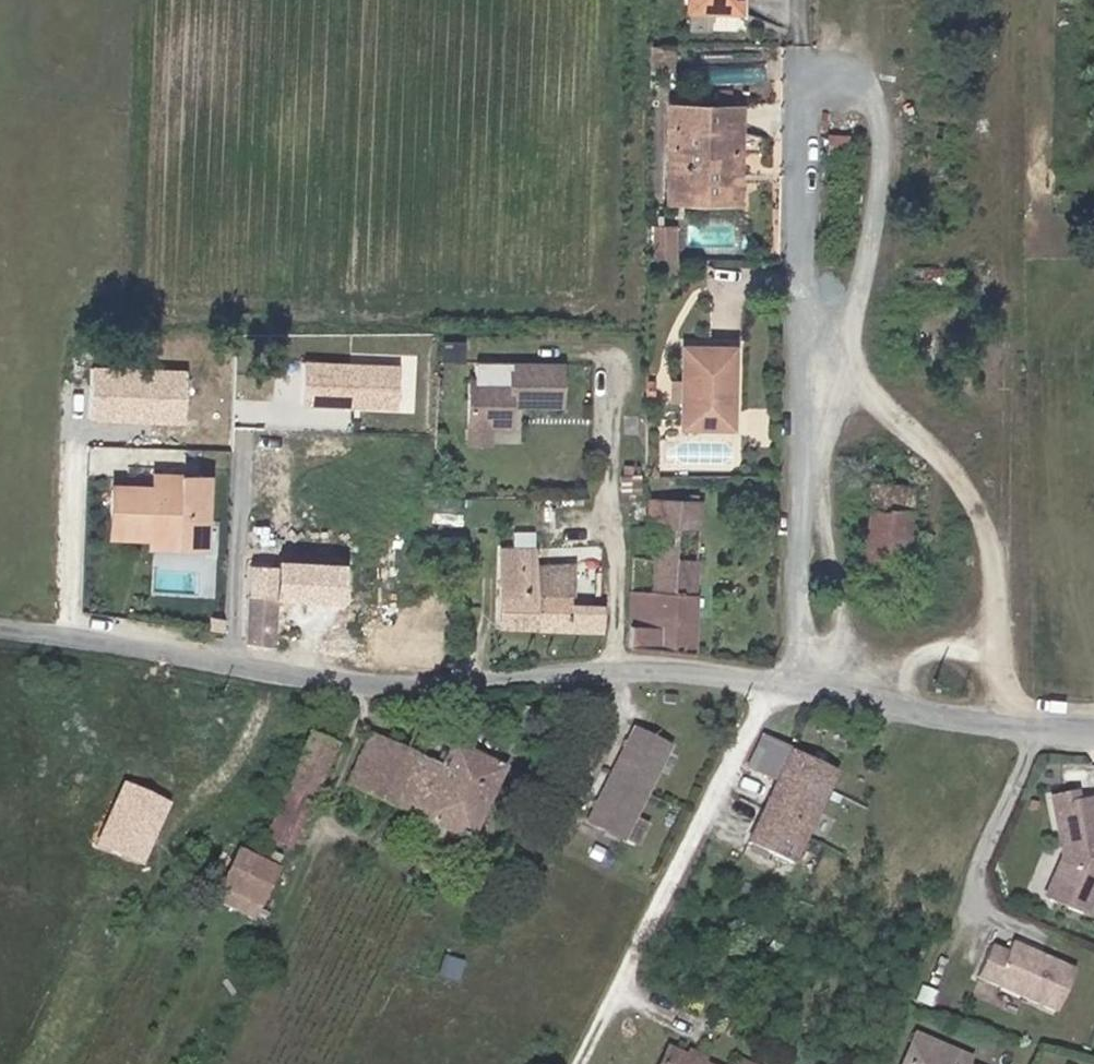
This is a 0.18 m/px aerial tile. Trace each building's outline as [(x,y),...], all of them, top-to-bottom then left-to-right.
[(687,9),(739,10),(739,0),(688,0),(687,9)] [(671,69),(671,47),(652,47),(652,70),(671,69)] [(715,156),(738,155),(738,110),(671,109),(668,200),(715,200),(715,156)] [(738,201),(738,155),(715,156),(715,200),(738,201)] [(657,255),(684,255),(684,222),(657,222),(657,255)] [(117,358),(130,358),(130,343),(117,343),(117,358)] [(130,343),(130,358),(144,359),(144,344),(130,343)] [(682,382),(682,400),(681,427),(731,428),(733,349),(683,346),(682,382)] [(510,381),(470,381),(470,428),(492,428),(512,428),(512,406),(512,401),(523,401),(523,406),(563,406),(563,364),(511,364),(510,381)] [(672,400),(682,400),(682,382),(671,381),(672,400)] [(492,428),(470,428),(470,444),(491,445),(492,428)] [(126,487),(125,536),(150,537),(176,538),(176,547),(203,548),(205,478),(154,476),(153,488),(126,487)] [(871,485),(865,559),(905,562),(910,489),(871,485)] [(125,536),(126,487),(112,487),(110,536),(125,536)] [(631,558),(695,560),(700,503),(649,501),(647,528),(632,529),(631,558)] [(151,547),(176,547),(176,538),(150,537),(151,547)] [(499,549),(498,625),(599,629),(600,610),(569,608),(569,595),(574,595),(575,563),(533,561),(534,550),(499,549)] [(693,597),(695,560),(631,558),(627,647),(684,651),(693,652),(693,597)] [(247,575),(243,642),(271,645),(275,576),(247,575)] [(635,723),(589,816),(624,833),(669,740),(635,723)] [(312,735),(283,796),(306,806),(333,746),(312,735)] [(834,772),(755,735),(742,763),(777,780),(748,839),(791,861),(834,772)] [(369,736),(347,781),(396,806),(398,802),(466,836),(499,768),(452,744),(439,769),(369,736)] [(149,864),(178,800),(129,778),(100,842),(149,864)] [(1057,785),(1069,843),(1052,882),(1091,899),(1093,892),(1093,786),(1082,789),(1080,780),(1057,785)] [(238,847),(215,896),(253,914),(275,866),(238,847)] [(718,928),(711,925),(709,924),(705,932),(713,937),(718,928)] [(1076,969),(1015,939),(1010,949),(995,942),(979,973),(1056,1010),(1076,969)] [(972,1059),(918,1034),(906,1060),(916,1063),(969,1063),(972,1059)] [(673,1047),(664,1063),(707,1063),(673,1047)]
